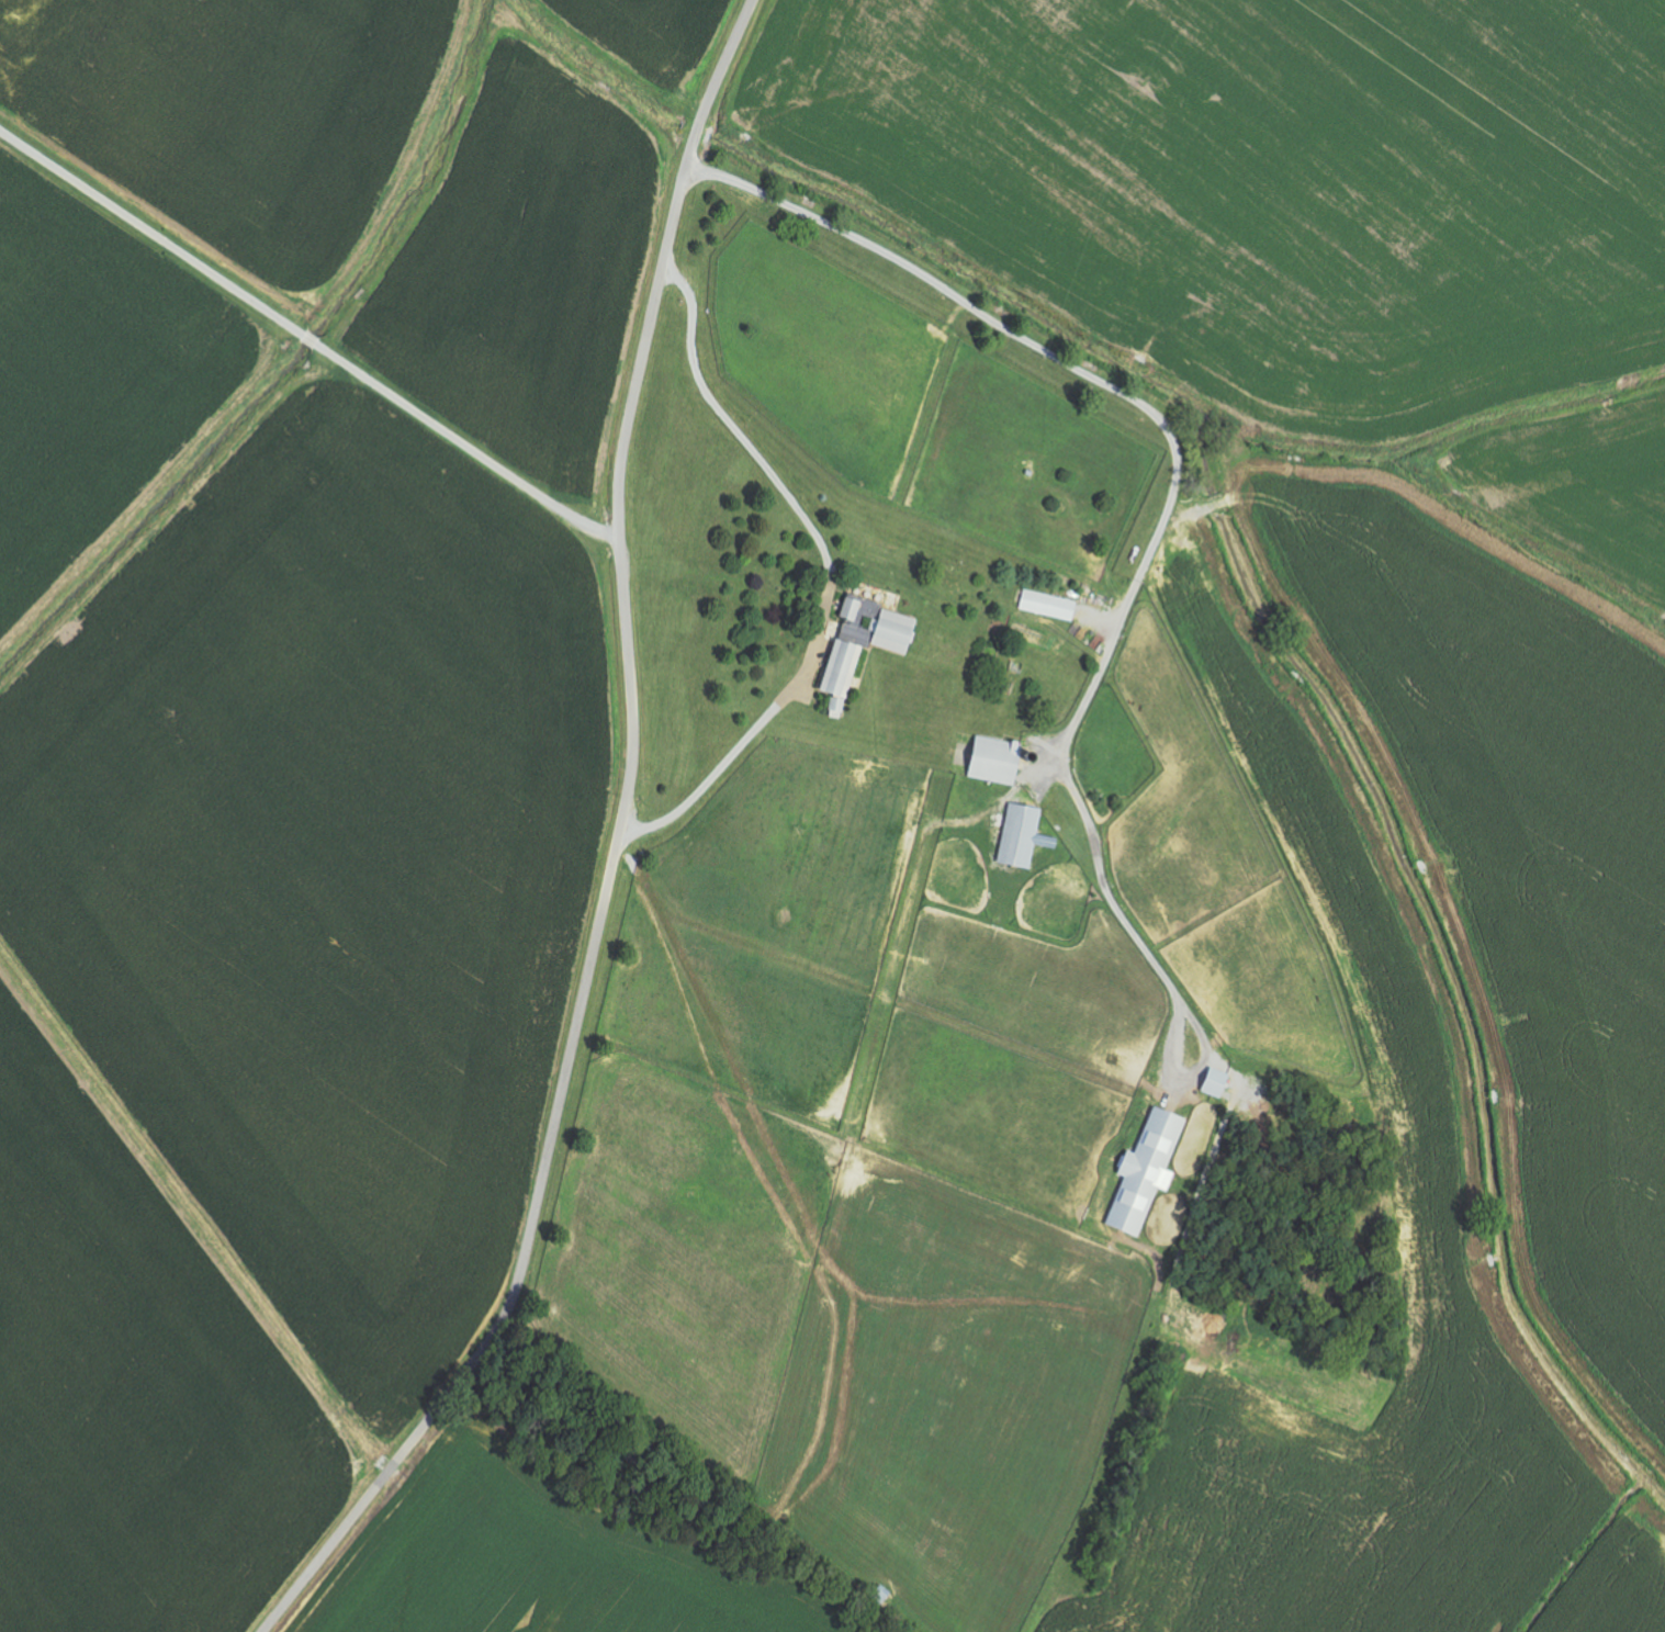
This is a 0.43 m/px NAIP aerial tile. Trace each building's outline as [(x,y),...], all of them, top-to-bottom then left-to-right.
[(1020,609),(1074,623),(1079,603),(1025,589),(1020,609)] [(842,617),(856,621),(863,601),(848,596),(842,617)] [(881,621),(873,618),(870,629),(876,631),(872,644),(908,655),(919,619),(884,608),(881,621)] [(863,646),(837,638),(822,691),(835,695),(829,715),(843,719),(863,646)] [(970,778),(1016,786),(1024,744),(978,735),(970,778)] [(999,862),(1032,869),(1043,809),(1011,802),(999,862)] [(1203,1092),(1222,1099),(1231,1074),(1211,1067),(1203,1092)] [(1108,1226),(1142,1237),(1159,1188),(1169,1191),(1176,1172),(1169,1170),(1187,1118),(1154,1107),(1138,1154),(1129,1151),(1120,1176),(1125,1178),(1108,1226)]
